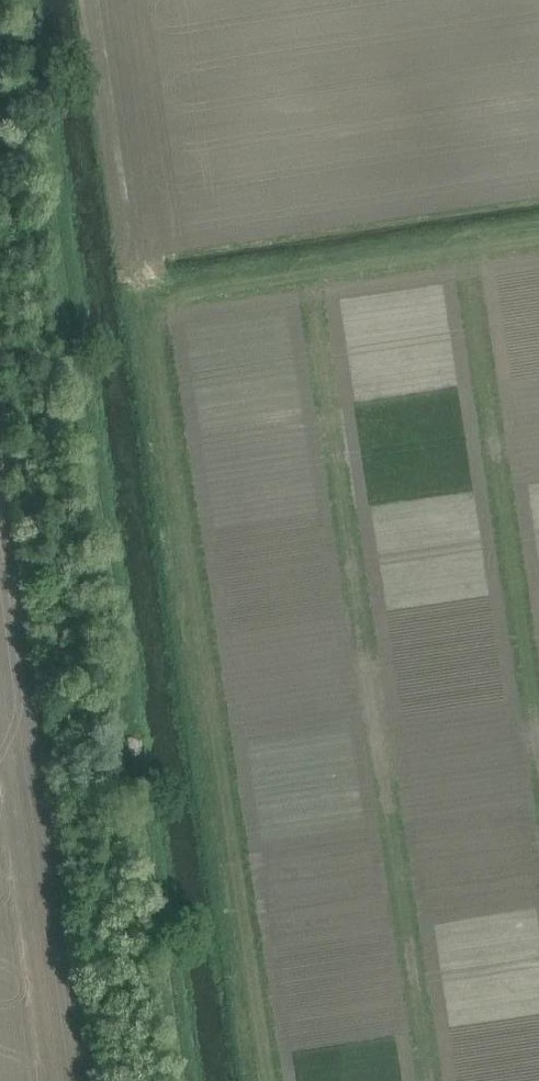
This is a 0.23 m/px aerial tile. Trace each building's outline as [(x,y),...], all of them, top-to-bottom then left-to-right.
[(134,740),(128,740),(131,760),(136,759),(143,754),(141,742),(134,740)]
